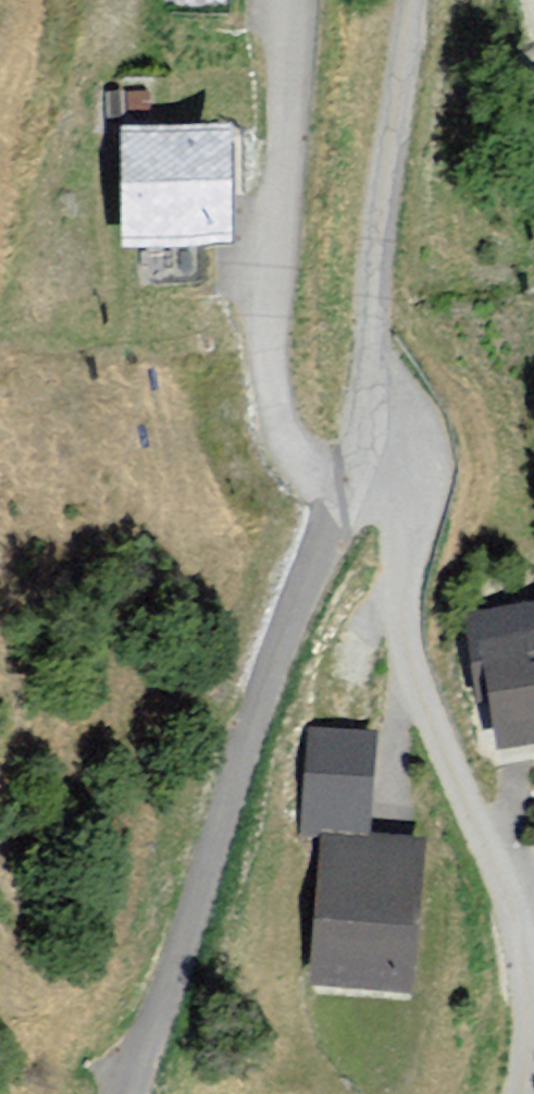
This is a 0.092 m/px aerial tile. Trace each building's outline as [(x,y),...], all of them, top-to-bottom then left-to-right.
[(119,129),(121,230),(228,228),(226,127),(119,129)] [(477,617),(499,742),(533,736),(533,625),(531,607),(477,617)] [(420,844),(330,836),(318,975),(407,983),(420,844)]
